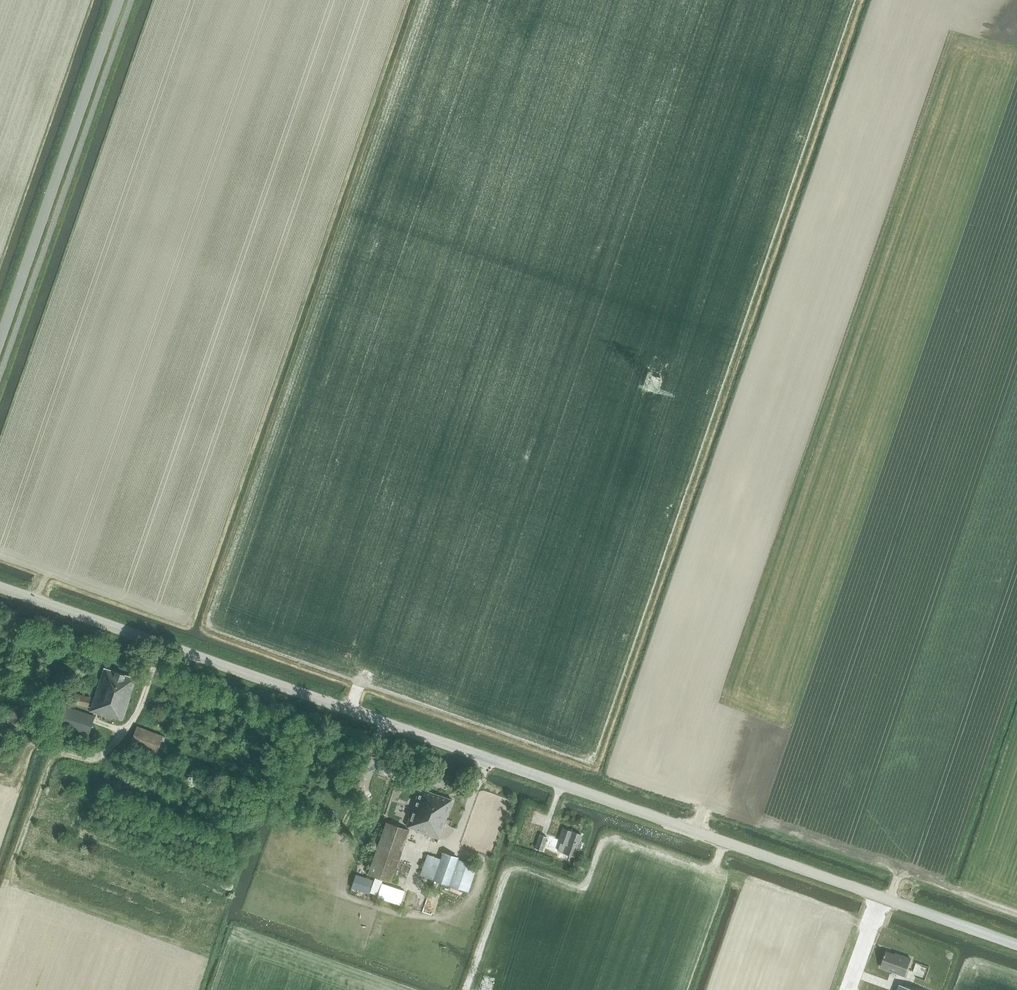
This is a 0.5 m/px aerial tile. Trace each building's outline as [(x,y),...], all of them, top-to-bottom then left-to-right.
[(90,711),(112,719),(113,717),(123,720),(136,678),(105,668),(90,711)] [(70,703),(88,708),(91,697),(72,693),(70,703)] [(59,726),(89,735),(96,716),(65,706),(59,726)] [(131,745),(157,755),(163,736),(137,726),(131,745)] [(416,830),(416,831),(440,839),(453,800),(420,788),(406,826),(416,830)] [(371,892),(401,903),(405,890),(390,885),(390,882),(391,882),(409,830),(386,822),(368,874),(375,877),(371,892)] [(558,851),(563,852),(563,853),(575,857),(577,849),(580,850),(582,844),(579,843),(582,835),(563,828),(559,842),(561,843),(558,851)] [(535,848),(543,850),(547,837),(540,834),(535,848)] [(449,885),(468,892),(477,866),(458,859),(459,858),(443,852),(441,859),(428,854),(420,875),(449,885)] [(881,968),(905,976),(912,958),(891,951),(891,952),(887,951),(881,968)]
